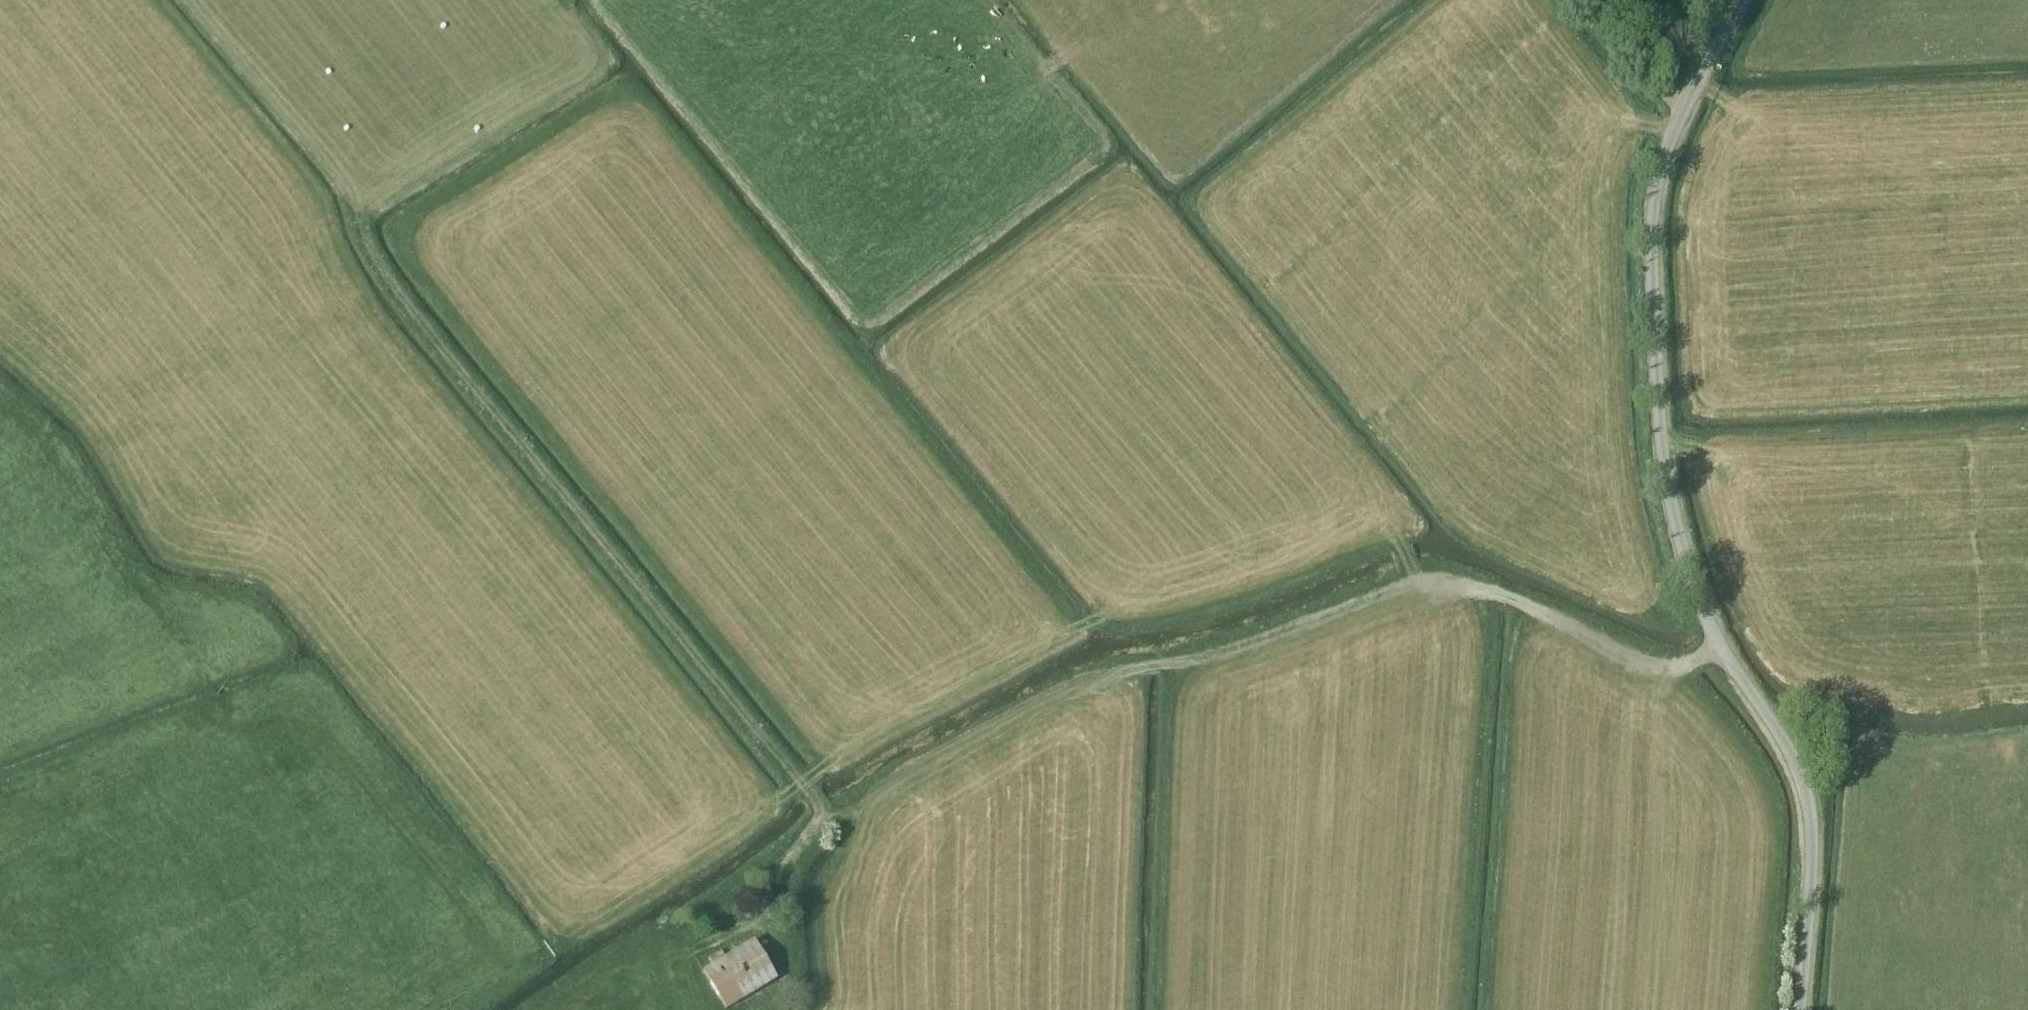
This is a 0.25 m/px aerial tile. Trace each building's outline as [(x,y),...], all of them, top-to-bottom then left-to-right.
[(1606,13),(1617,0),(1590,0),(1606,13)] [(754,940),(703,971),(726,1009),(727,1009),(777,980),(754,940)]
